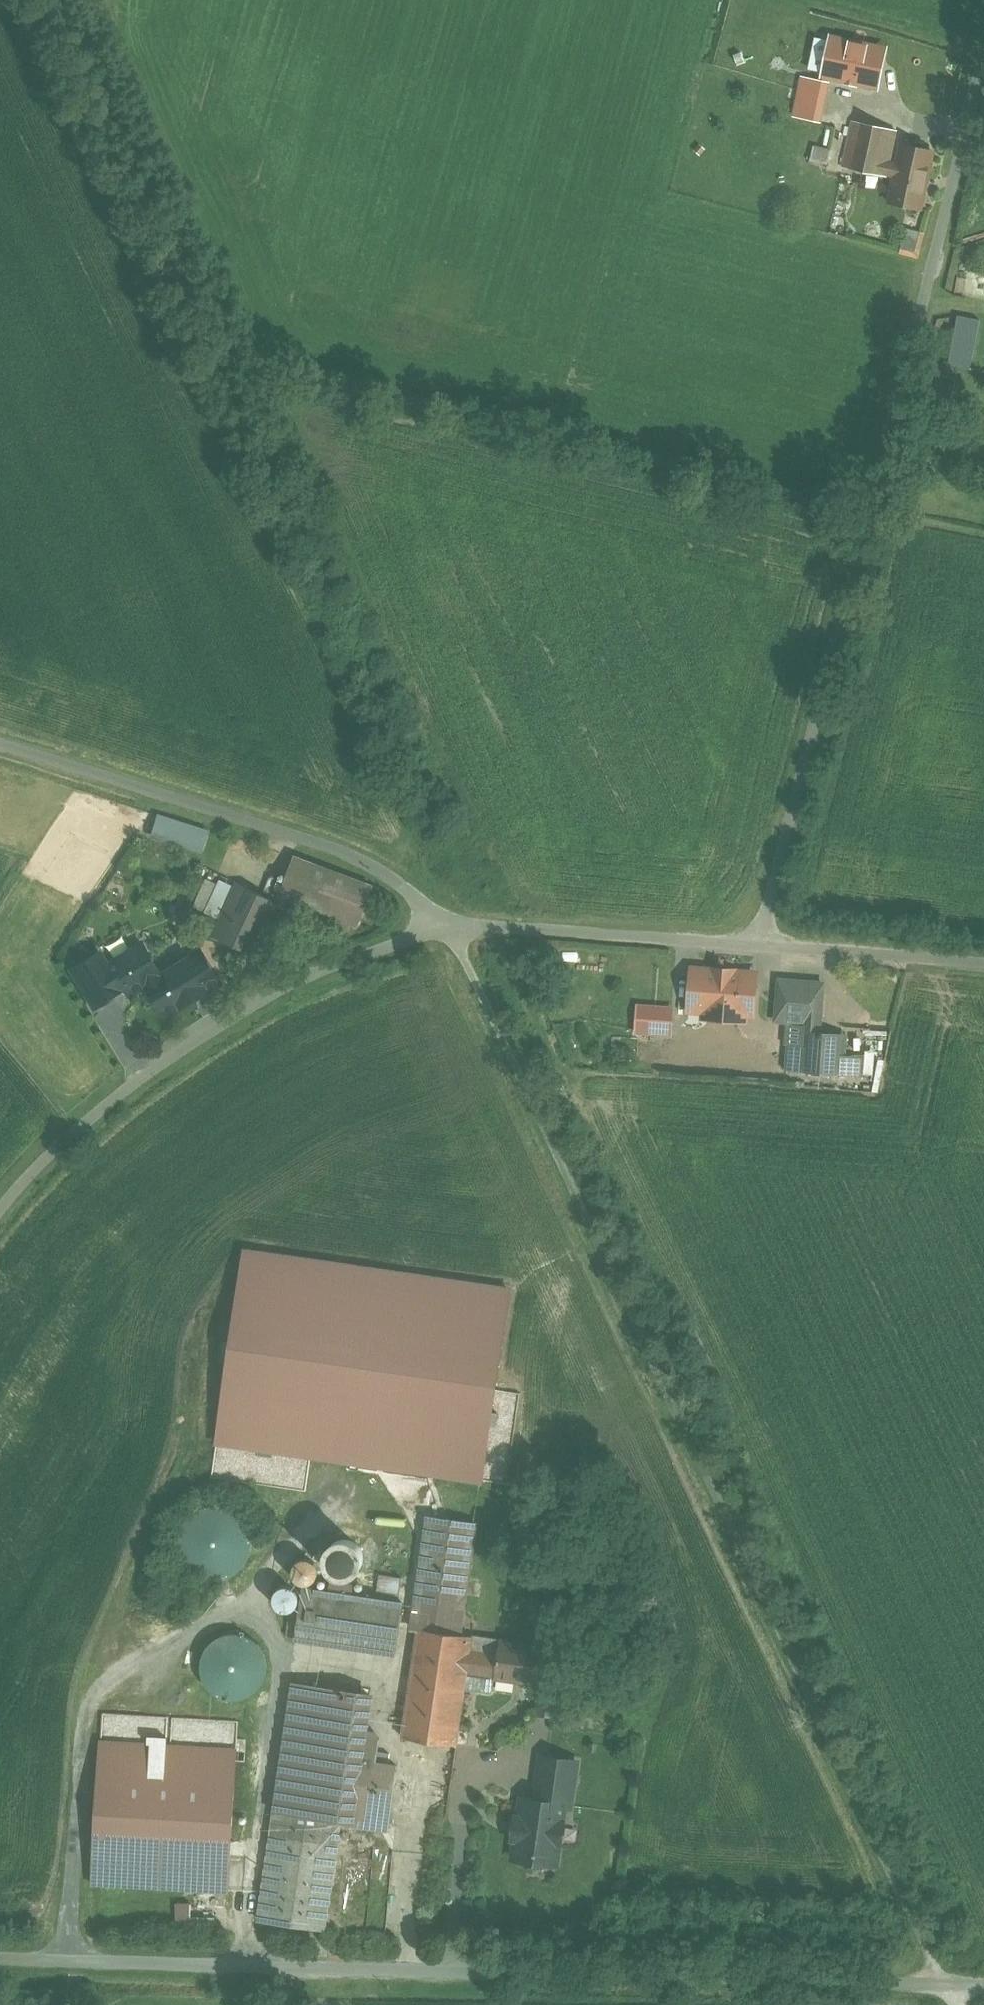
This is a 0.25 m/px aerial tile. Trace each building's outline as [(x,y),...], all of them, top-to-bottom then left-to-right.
[(885,50),(832,39),(824,74),(877,85),(885,50)] [(897,131),(852,122),(842,167),(887,176),(887,175),(890,163),(897,131)] [(933,152),(902,145),(897,164),(890,163),(887,175),(895,176),(889,202),(921,209),(933,152)] [(829,153),(811,150),(809,162),(826,165),(829,153)] [(980,320),(959,316),(949,366),(970,370),(980,320)] [(372,889),(294,859),(279,897),(357,926),(372,889)] [(281,904),(237,884),(213,936),(257,957),(281,904)] [(152,982),(163,975),(144,943),(106,965),(98,952),(71,968),(94,1007),(127,987),(131,994),(147,984),(148,986),(153,983),(152,982)] [(163,975),(152,982),(153,983),(161,997),(155,1000),(165,1016),(219,983),(201,952),(163,975)] [(734,971),(715,970),(715,972),(692,970),(689,1010),(705,1011),(705,1018),(745,1021),(745,1014),(753,1015),(756,975),(734,973),(734,971)] [(823,984),(780,981),(777,1021),(799,1023),(799,1017),(807,1018),(806,1023),(820,1024),(823,984)] [(668,1011),(656,1011),(655,1032),(668,1032),(668,1011)] [(820,1024),(806,1023),(803,1072),(840,1075),(843,1035),(819,1033),(820,1024)] [(868,1029),(857,1028),(853,1078),(864,1077),(868,1029)] [(509,1291),(246,1253),(217,1442),(481,1481),(509,1291)] [(476,1524),(429,1517),(413,1629),(419,1630),(420,1630),(420,1629),(460,1635),(476,1524)] [(318,1577),(319,1572),(318,1567),(315,1563),(311,1560),(306,1560),(301,1561),(297,1563),(294,1568),(294,1572),(295,1577),(297,1581),(302,1584),(306,1585),(311,1584),(315,1581),(318,1577)] [(402,1578),(380,1575),(377,1597),(399,1600),(402,1578)] [(299,1604),(300,1599),(299,1594),(296,1590),(292,1587),(287,1586),(282,1587),(278,1590),(275,1594),(274,1599),(275,1604),(278,1608),(282,1611),(287,1612),(292,1611),(296,1608),(299,1604)] [(403,1603),(304,1589),(296,1639),(396,1654),(403,1603)] [(460,1635),(420,1629),(420,1630),(419,1630),(403,1737),(457,1745),(465,1690),(467,1672),(473,1637),(460,1635)] [(266,1679),(268,1666),(265,1653),(258,1643),(247,1636),(234,1633),(221,1636),(211,1644),(203,1655),(201,1667),(204,1680),(212,1691),(223,1698),(235,1700),(248,1697),(259,1690),(266,1679)] [(546,1647),(473,1637),(467,1672),(496,1677),(495,1678),(541,1685),(546,1647)] [(496,1677),(467,1672),(465,1690),(490,1693),(493,1690),(495,1678),(496,1677)] [(318,1713),(322,1687),(296,1683),(277,1811),(302,1815),(318,1713)] [(370,1694),(322,1687),(318,1713),(366,1720),(370,1694)] [(366,1720),(318,1713),(302,1815),(351,1823),(364,1732),(366,1720)] [(376,1734),(364,1732),(351,1823),(388,1828),(397,1766),(388,1764),(390,1753),(377,1751),(380,1738),(376,1734)] [(577,1762),(543,1757),(542,1757),(536,1801),(565,1805),(564,1807),(571,1808),(577,1762)] [(536,1801),(523,1799),(520,1818),(516,1817),(516,1819),(513,1839),(517,1840),(514,1859),(554,1864),(556,1865),(559,1844),(561,1844),(561,1842),(564,1822),(562,1821),(564,1807),(565,1805),(536,1801)] [(302,1815),(277,1811),(260,1921),(324,1930),(339,1828),(350,1830),(351,1823),(302,1815)] [(232,1839),(96,1831),(93,1884),(228,1892),(232,1839)]
